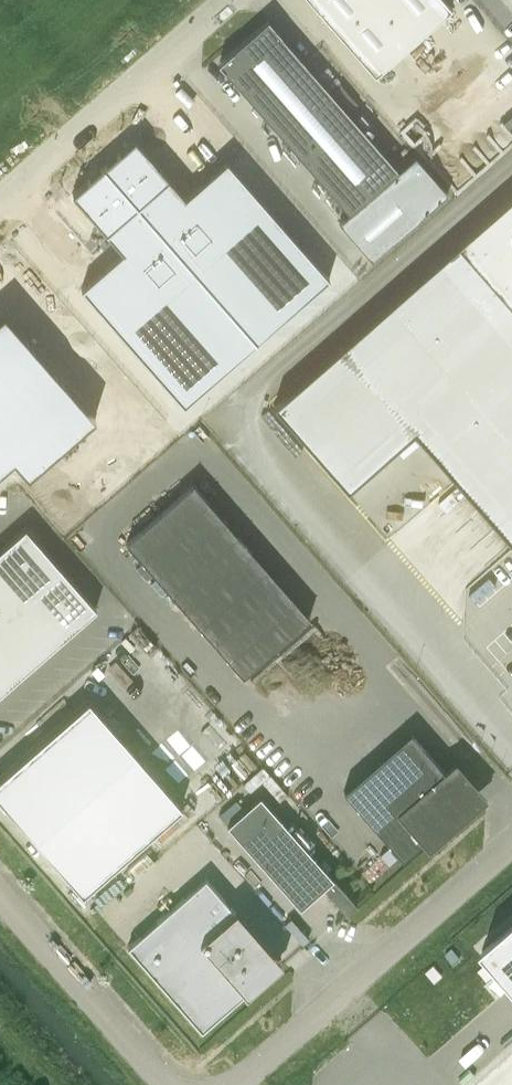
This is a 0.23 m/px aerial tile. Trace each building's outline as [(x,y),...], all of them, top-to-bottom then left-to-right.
[(375,75),(451,8),(445,0),(310,0),(375,75)] [(268,19),(218,63),(349,213),(339,222),(372,260),(449,193),(416,155),(399,170),(268,19)] [(184,404),(329,277),(227,161),(187,196),(136,138),(73,193),(124,251),(82,287),(155,370),(184,404)] [(274,405),(347,488),(413,430),(511,543),(511,196),(457,243),(274,405)] [(75,416),(86,430),(155,370),(82,287),(73,277),(20,323),(0,300),(0,482),(75,416)] [(127,542),(185,609),(252,550),(194,483),(127,542)] [(0,549),(0,692),(96,608),(25,527),(0,549)] [(41,843),(40,845),(83,894),(183,806),(88,699),(0,776),(0,796),(41,843)] [(448,774),(411,732),(344,790),(402,858),(422,840),(425,844),(480,796),(455,767),(448,774)] [(333,878),(260,795),(227,825),(300,907),(324,887),(346,912),(356,904),(334,878),(333,878)] [(206,878),(128,946),(201,1030),(246,992),(247,994),(283,963),(237,909),(235,911),(206,878)] [(485,945),(511,976),(511,921),(485,945)]
